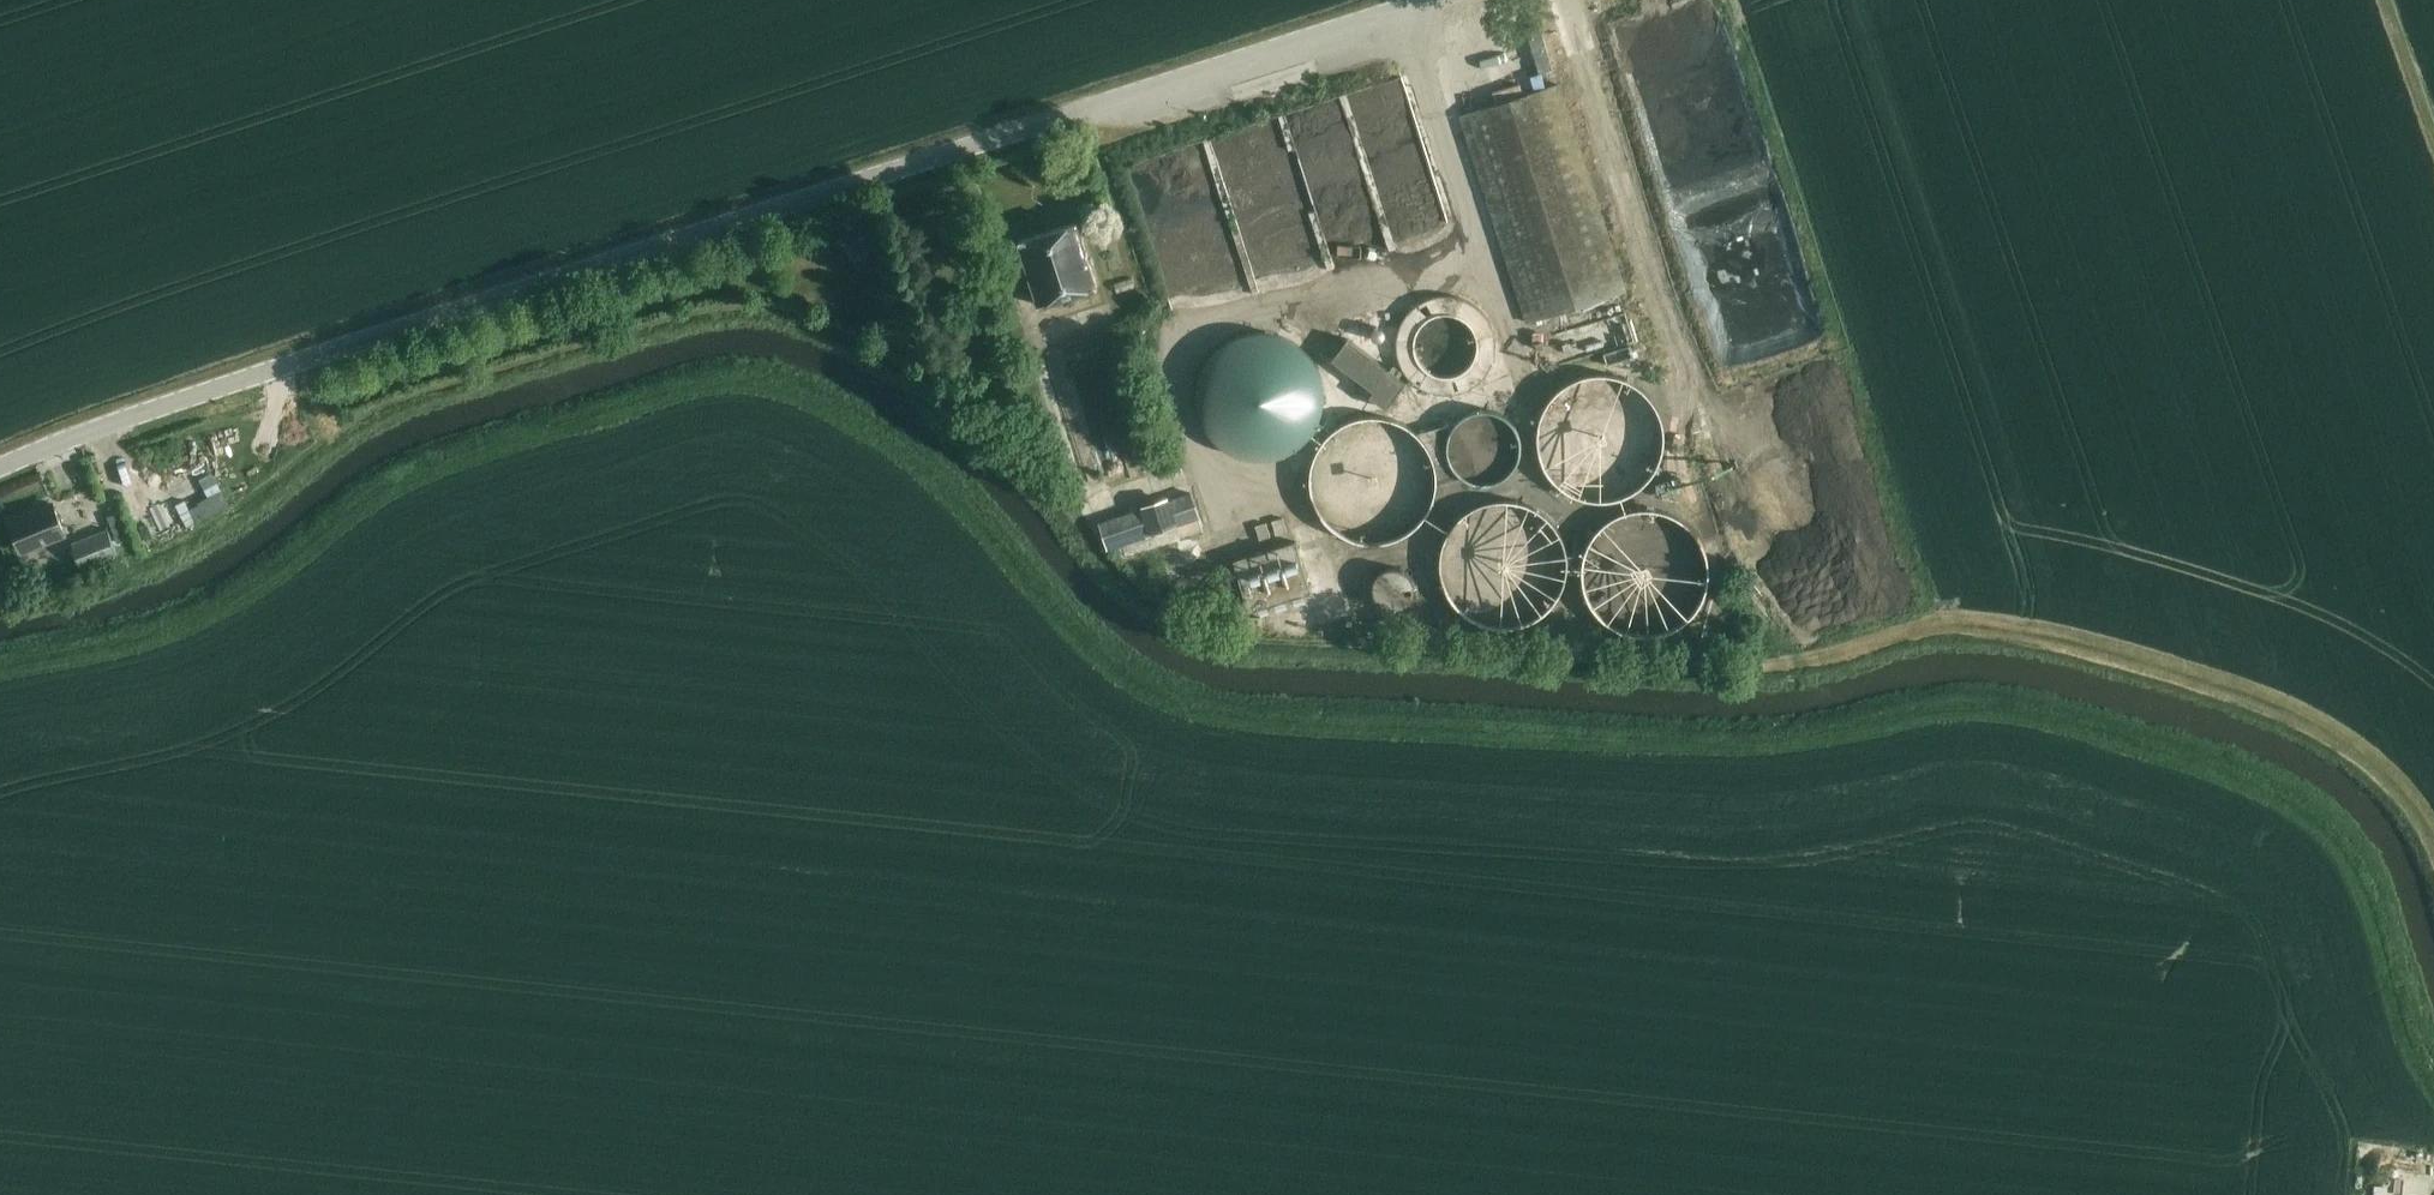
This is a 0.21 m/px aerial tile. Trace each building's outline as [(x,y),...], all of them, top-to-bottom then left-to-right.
[(1528,320),(1625,288),(1559,84),(1461,116),(1528,320)] [(1039,301),(1096,284),(1078,223),(1021,240),(1039,301)] [(1444,395),(1448,395),(1453,394),(1457,393),(1461,392),(1465,390),(1469,388),(1473,386),(1476,383),(1479,380),(1482,377),(1485,373),(1487,370),(1489,366),(1491,362),(1492,358),(1493,353),(1494,349),(1494,345),(1494,340),(1493,336),(1492,332),(1491,328),(1489,324),(1487,320),(1485,316),(1482,313),(1479,309),(1476,307),(1473,304),(1469,302),(1465,300),(1461,298),(1457,297),(1453,296),(1448,295),(1444,295),(1440,295),(1435,296),(1431,297),(1427,298),(1423,299),(1419,301),(1415,304),(1412,307),(1409,309),(1406,313),(1403,316),(1401,320),(1399,324),(1397,328),(1396,332),(1395,336),(1394,340),(1394,345),(1394,349),(1395,354),(1396,358),(1397,362),(1399,366),(1401,370),(1403,373),(1406,377),(1409,380),(1412,383),(1415,386),(1419,388),(1423,390),(1427,392),(1431,393),(1435,394),(1440,395),(1444,395)] [(1624,299),(1564,312),(1568,329),(1554,332),(1560,360),(1634,343),(1624,299)] [(1197,395),(1197,398),(1198,405),(1199,411),(1201,418),(1203,424),(1206,428),(1208,432),(1212,437),(1214,440),(1219,444),(1222,447),(1226,450),(1231,453),(1235,455),(1240,457),(1245,458),(1249,459),(1257,461),(1266,461),(1271,460),(1278,459),(1284,457),(1288,455),(1291,454),(1298,450),(1303,446),(1307,442),(1312,438),(1315,434),(1318,429),(1321,424),(1323,417),(1325,413),(1326,409),(1327,402),(1327,395),(1327,390),(1326,384),(1325,380),(1323,373),(1321,368),(1318,363),(1315,358),(1313,355),(1310,351),(1307,349),(1304,346),(1300,343),(1297,341),(1294,339),(1289,336),(1285,335),(1281,333),(1276,332),(1272,331),(1268,330),(1262,330),(1256,330),(1252,331),(1246,332),(1241,334),(1237,335),(1233,337),(1230,339),(1227,341),(1223,343),(1220,346),(1217,348),(1215,350),(1212,353),(1208,359),(1205,363),(1202,370),(1200,375),(1198,383),(1197,390),(1197,395)] [(1384,408),(1404,382),(1346,338),(1330,358),(1372,390),(1368,396),(1384,408)] [(1537,436),(1537,440),(1537,446),(1538,448),(1538,452),(1539,455),(1540,458),(1541,462),(1542,464),(1544,468),(1546,471),(1548,475),(1552,479),(1554,482),(1558,486),(1562,489),(1565,491),(1569,493),(1574,496),(1579,498),(1583,500),(1586,501),(1591,502),(1596,502),(1600,502),(1604,502),(1609,502),(1611,502),(1613,501),(1617,500),(1621,499),(1625,498),(1629,496),(1632,495),(1636,493),(1639,491),(1642,489),(1645,486),(1650,482),(1653,478),(1655,475),(1658,471),(1659,469),(1661,465),(1663,460),(1665,455),(1666,450),(1667,445),(1667,437),(1667,433),(1667,430),(1667,426),(1666,422),(1665,419),(1664,416),(1662,412),(1662,410),(1660,407),(1659,405),(1657,402),(1656,401),(1654,398),(1653,397),(1651,395),(1650,393),(1648,391),(1646,389),(1644,388),(1642,386),(1639,383),(1634,381),(1630,379),(1628,378),(1625,376),(1621,375),(1618,375),(1616,374),(1614,374),(1611,373),(1608,373),(1605,373),(1603,373),(1601,373),(1599,373),(1594,373),(1591,374),(1586,375),(1583,376),(1580,377),(1578,377),(1577,378),(1576,378),(1573,379),(1570,381),(1567,383),(1565,384),(1562,386),(1560,388),(1557,391),(1554,393),(1552,396),(1550,399),(1547,403),(1545,406),(1543,411),(1541,414),(1540,416),(1539,420),(1538,423),(1537,428),(1537,431),(1537,436)] [(1481,484),(1485,484),(1488,484),(1491,483),(1494,482),(1497,481),(1500,479),(1503,477),(1506,475),(1508,473),(1510,471),(1512,468),(1514,465),(1515,462),(1517,459),(1518,456),(1518,453),(1519,450),(1519,447),(1519,443),(1518,440),(1518,437),(1517,434),(1515,431),(1514,428),(1512,425),(1510,422),(1508,420),(1506,418),(1503,416),(1500,414),(1497,413),(1494,411),(1491,410),(1488,410),(1485,409),(1481,409),(1478,409),(1475,410),(1472,410),(1469,411),(1466,413),(1463,414),(1460,416),(1457,418),(1455,420),(1453,422),(1451,425),(1449,428),(1447,431),(1446,434),(1445,437),(1444,440),(1444,443),(1444,447),(1444,450),(1444,453),(1445,456),(1446,459),(1447,463),(1449,465),(1451,468),(1453,471),(1455,473),(1457,475),(1460,477),(1463,479),(1466,481),(1469,482),(1472,483),(1475,484),(1478,484),(1481,484)] [(1310,475),(1310,486),(1312,496),(1316,507),(1321,516),(1328,524),(1336,532),(1346,537),(1356,541),(1367,543),(1377,544),(1388,543),(1399,540),(1409,536),(1418,530),(1425,522),(1432,513),(1437,504),(1440,493),(1441,482),(1441,481),(1441,480),(1441,479),(1441,478),(1441,477),(1441,476),(1441,475),(1441,474),(1441,473),(1441,472),(1441,471),(1441,470),(1441,469),(1440,469),(1440,468),(1440,467),(1440,465),(1440,464),(1439,463),(1439,462),(1439,461),(1438,460),(1438,459),(1438,458),(1437,457),(1437,456),(1437,455),(1436,454),(1436,453),(1435,452),(1435,451),(1434,450),(1434,449),(1433,449),(1433,448),(1433,447),(1432,447),(1432,446),(1432,445),(1431,445),(1431,444),(1430,443),(1429,442),(1429,441),(1428,440),(1428,439),(1427,439),(1426,438),(1426,437),(1425,437),(1425,436),(1424,436),(1423,435),(1423,434),(1422,433),(1421,433),(1421,432),(1413,426),(1404,421),(1395,417),(1385,415),(1375,415),(1364,415),(1354,418),(1344,422),(1335,428),(1327,436),(1320,444),(1315,454),(1312,464),(1310,475)] [(208,496),(216,510),(229,504),(217,481),(204,488),(208,496)] [(1105,548),(1199,518),(1190,492),(1097,521),(1105,548)] [(1296,538),(1288,513),(1279,516),(1273,498),(1239,508),(1244,524),(1258,520),(1266,547),(1296,538)] [(1502,628),(1508,628),(1513,627),(1519,626),(1524,624),(1529,622),(1534,619),(1539,616),(1543,613),(1547,609),(1551,605),(1555,600),(1558,596),(1560,591),(1562,586),(1564,580),(1565,575),(1566,569),(1566,564),(1566,558),(1565,552),(1564,547),(1562,542),(1560,536),(1558,531),(1555,527),(1551,522),(1547,518),(1543,514),(1539,511),(1534,508),(1529,505),(1524,503),(1519,501),(1513,500),(1508,499),(1502,499),(1496,499),(1491,500),(1485,501),(1480,503),(1475,505),(1470,508),(1465,511),(1461,514),(1456,518),(1453,522),(1449,527),(1446,531),(1444,536),(1441,542),(1440,547),(1439,552),(1438,558),(1438,564),(1438,569),(1439,575),(1440,580),(1441,586),(1444,591),(1446,596),(1449,600),(1453,605),(1456,609),(1461,613),(1465,616),(1470,619),(1475,622),(1480,624),(1485,626),(1491,627),(1496,628),(1502,628)] [(50,503),(10,520),(24,553),(64,536),(50,503)] [(198,503),(189,508),(196,521),(205,516),(198,503)] [(1643,636),(1649,636),(1655,635),(1660,634),(1665,632),(1671,630),(1676,627),(1680,624),(1685,621),(1689,617),(1693,613),(1696,609),(1699,604),(1702,599),(1704,594),(1705,588),(1707,583),(1707,577),(1708,572),(1707,566),(1707,561),(1705,555),(1704,550),(1702,545),(1699,540),(1696,535),(1693,531),(1689,526),(1685,523),(1680,519),(1676,516),(1671,514),(1665,511),(1660,510),(1655,509),(1649,508),(1643,508),(1638,508),(1632,509),(1627,510),(1621,511),(1616,514),(1611,516),(1607,519),(1602,523),(1598,526),(1594,531),(1591,535),(1588,540),(1585,545),(1583,550),(1581,555),(1580,561),(1580,566),(1579,572),(1580,577),(1580,583),(1581,588),(1583,594),(1585,599),(1588,604),(1591,609),(1594,613),(1598,617),(1602,621),(1607,624),(1611,627),(1616,630),(1622,632),(1627,634),(1632,635),(1638,636),(1643,636)] [(130,536),(120,511),(108,516),(118,541),(130,536)] [(109,526),(73,540),(83,567),(119,553),(109,526)] [(1297,549),(1294,541),(1232,559),(1247,611),(1310,593),(1308,586),(1334,578),(1324,541),(1297,549)] [(1390,609),(1394,609),(1397,609),(1399,608),(1402,606),(1404,605),(1407,603),(1408,602),(1409,600),(1410,599),(1411,597),(1412,595),(1412,593),(1413,592),(1413,590),(1413,586),(1413,584),(1412,582),(1412,581),(1411,579),(1410,577),(1409,576),(1407,573),(1405,571),(1404,570),(1401,568),(1397,567),(1395,567),(1392,566),(1388,567),(1386,567),(1384,568),(1381,569),(1379,570),(1377,573),(1375,574),(1373,577),(1372,579),(1372,580),(1371,582),(1371,584),(1370,586),(1370,588),(1370,590),(1371,592),(1371,593),(1372,595),(1372,597),(1374,600),(1375,602),(1378,604),(1379,605),(1383,607),(1384,608),(1388,609),(1390,609)]
